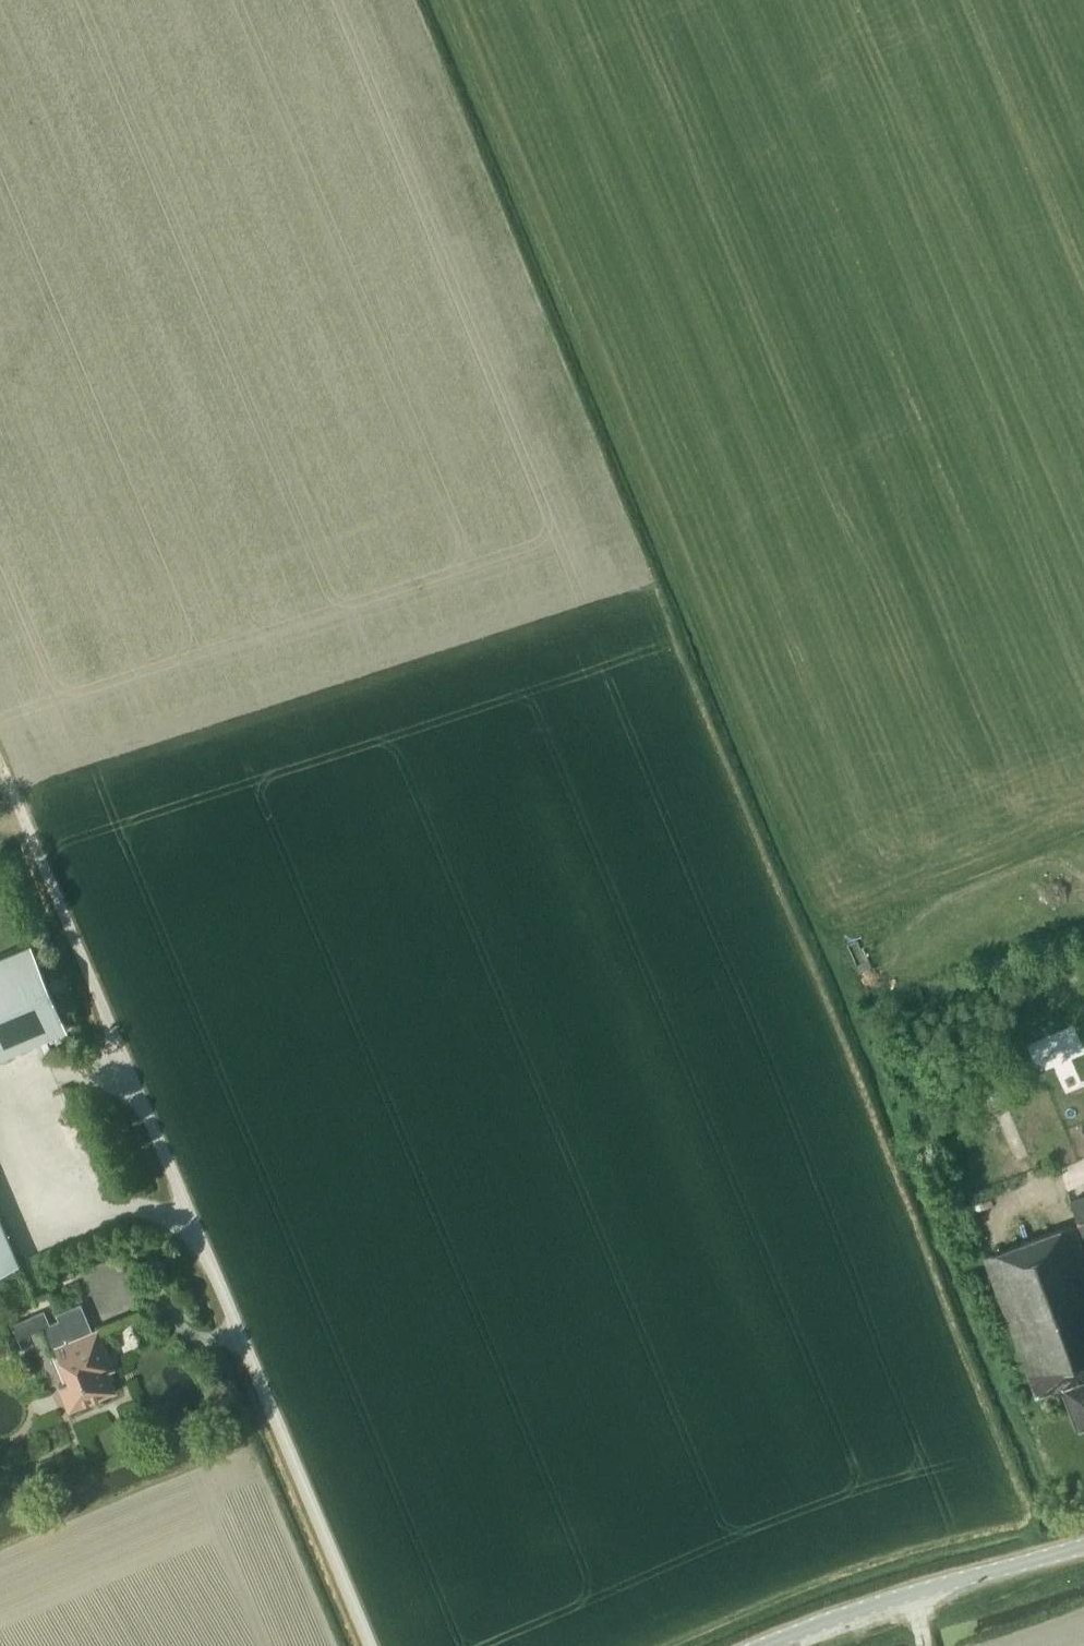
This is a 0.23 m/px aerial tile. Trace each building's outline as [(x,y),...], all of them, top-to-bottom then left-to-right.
[(67,1027),(30,941),(0,954),(0,1056),(67,1027)] [(1053,1147),(1083,1134),(1083,1042),(1018,1069),(1040,1120),(1042,1119),(1053,1147)] [(1070,1198),(1083,1235),(1083,1193),(1070,1198)] [(19,1261),(0,1217),(0,1269),(19,1261)] [(1073,1222),(983,1255),(1035,1395),(1064,1385),(1083,1377),(1083,1250),(1073,1222)] [(70,1382),(59,1387),(67,1406),(78,1401),(80,1404),(115,1390),(102,1360),(109,1357),(97,1328),(92,1330),(80,1302),(56,1312),(59,1318),(48,1322),(58,1345),(55,1346),(70,1382)] [(43,1309),(15,1320),(22,1336),(43,1327),(42,1325),(48,1322),(43,1309)] [(1064,1385),(1078,1425),(1083,1424),(1083,1377),(1064,1385)]
